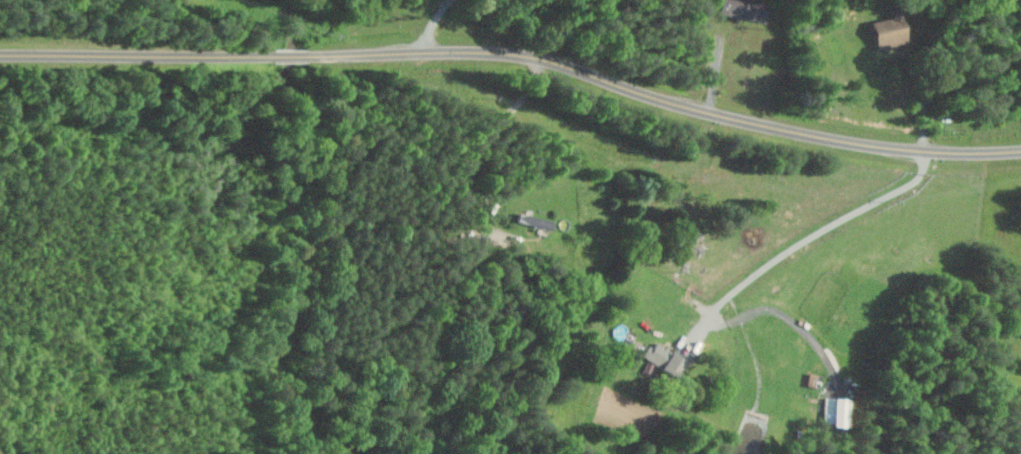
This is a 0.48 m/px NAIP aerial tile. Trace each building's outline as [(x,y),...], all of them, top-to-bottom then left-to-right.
[(767,22),(770,5),(746,0),(720,0),(718,12),(767,22)] [(877,47),(910,40),(904,14),(872,22),(877,47)] [(653,347),(649,345),(642,355),(676,377),(687,360),(657,341),(653,347)] [(823,422),(831,423),(831,426),(849,427),(851,398),(825,397),(823,422)]
